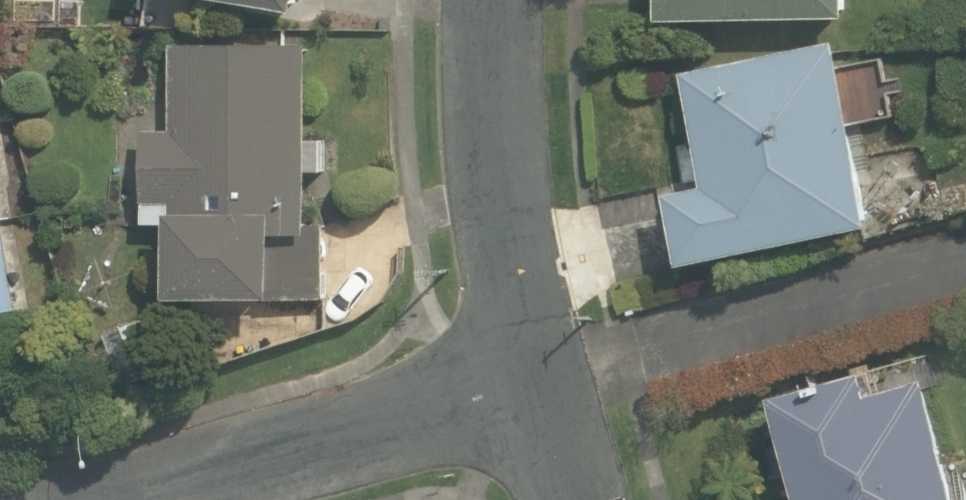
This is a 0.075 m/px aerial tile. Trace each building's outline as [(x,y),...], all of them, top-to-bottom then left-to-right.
[(294,12),(296,0),(233,0),(294,12)] [(667,21),(850,17),(850,12),(850,0),(666,0),(667,21)] [(672,196),(687,264),(874,226),(837,41),(687,72),(707,184),(672,196)] [(176,209),(177,292),(321,289),(320,223),(303,224),(303,174),(318,173),(318,139),(304,139),(303,48),(295,48),(174,49),(175,133),(148,133),(149,209),(176,209)] [(14,320),(0,234),(0,322),(14,320)] [(105,333),(124,388),(163,374),(144,319),(105,333)] [(926,382),(872,396),(864,375),(776,402),(804,499),(962,499),(926,382)]
